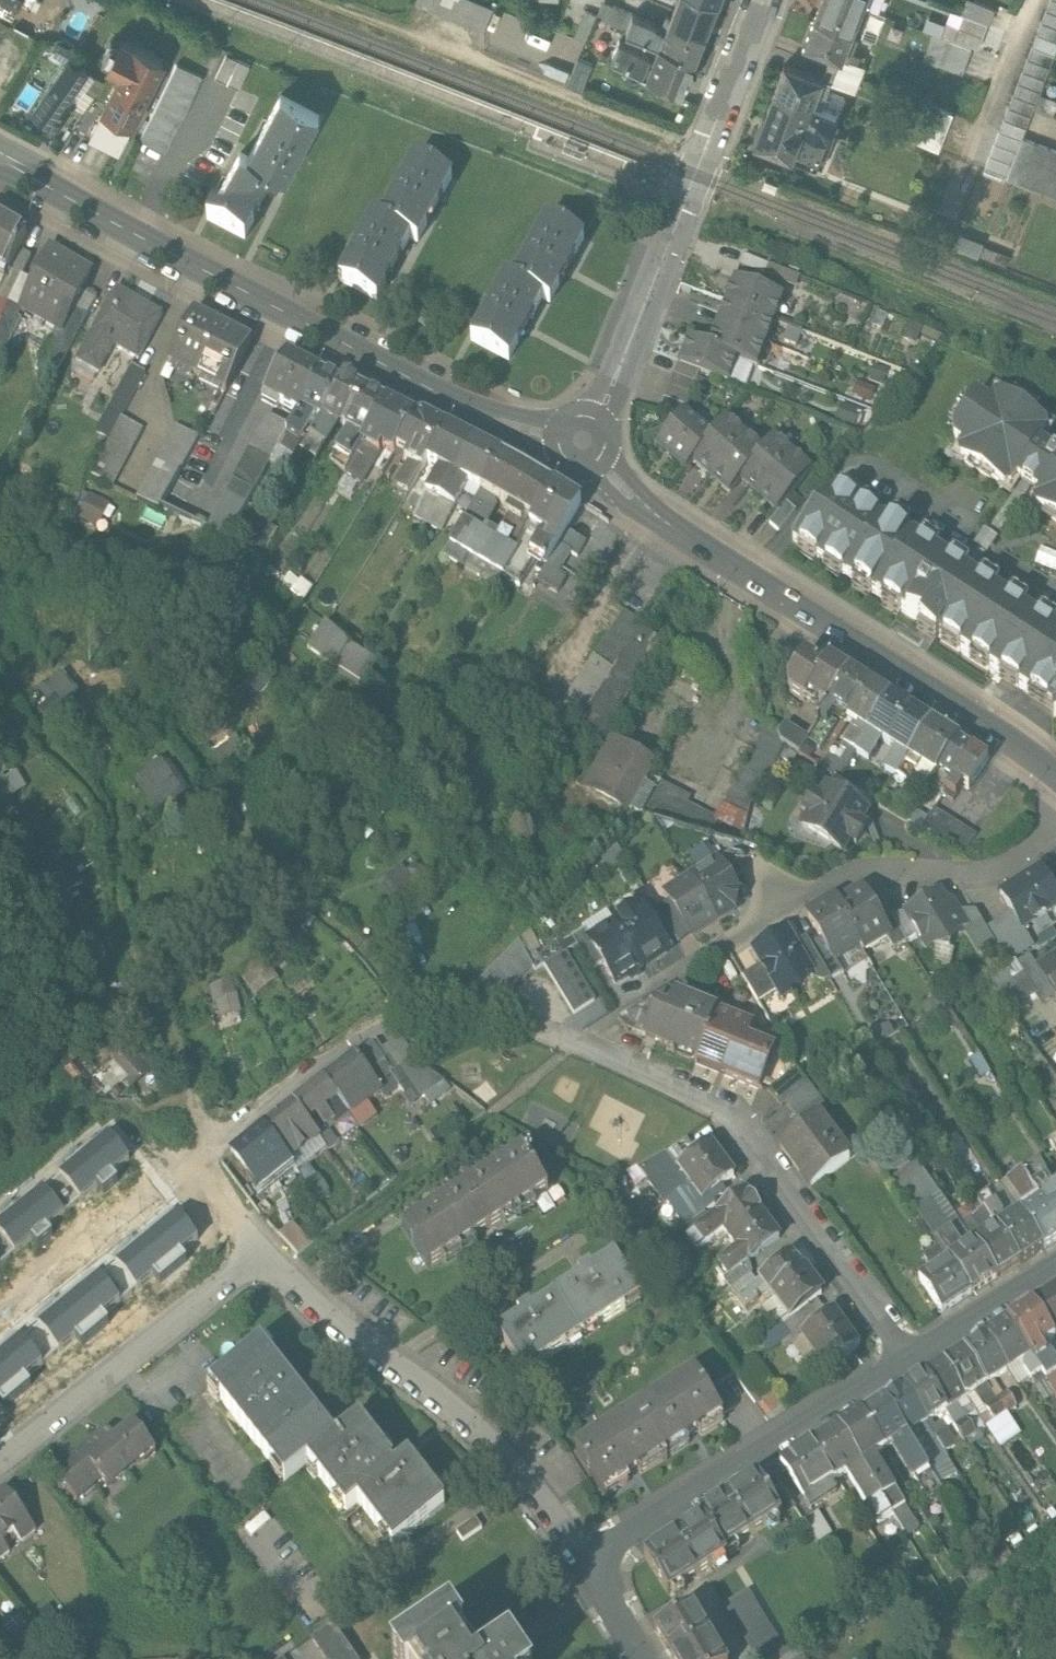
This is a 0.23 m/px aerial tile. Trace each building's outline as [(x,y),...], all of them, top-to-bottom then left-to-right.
[(9,20),(18,0),(0,0),(0,16),(9,20)] [(463,0),(417,0),(415,6),(484,34),(493,12),(463,0)] [(640,0),(632,0),(629,8),(647,15),(652,4),(640,0)] [(672,12),(707,26),(718,0),(677,0),(672,12)] [(835,0),(823,0),(814,22),(851,37),(862,10),(835,0)] [(862,10),(865,0),(835,0),(862,10)] [(999,134),(1021,143),(1055,54),(1055,0),(1052,0),(999,134)] [(995,12),(969,2),(963,17),(989,27),(995,12)] [(631,17),(602,5),(596,20),(624,31),(625,31),(631,17)] [(707,26),(672,12),(670,17),(666,15),(663,24),(667,26),(664,32),(651,25),(631,17),(625,31),(640,37),(659,45),(694,59),(707,26)] [(596,20),(584,15),(573,41),(585,46),(596,20)] [(988,27),(963,18),(959,31),(946,26),(942,38),(979,52),(988,27)] [(851,37),(814,22),(804,48),(838,60),(841,62),(842,61),(851,37)] [(625,31),(624,31),(621,39),(628,41),(629,41),(637,44),(640,37),(625,31)] [(973,55),(948,46),(949,43),(933,37),(928,52),(944,58),(939,70),(964,79),(973,55)] [(694,59),(659,45),(653,60),(649,58),(649,57),(619,43),(612,58),(641,73),(681,92),(694,59)] [(134,51),(121,45),(109,69),(122,76),(104,112),(132,126),(163,63),(135,49),(134,51)] [(250,66),(226,55),(215,79),(239,90),(250,66)] [(579,87),(585,62),(571,58),(565,84),(579,87)] [(864,69),(842,61),(841,62),(838,60),(834,72),(835,72),(860,82),(864,69)] [(69,65),(34,116),(49,126),(85,76),(69,65)] [(177,65),(153,115),(139,140),(164,153),(183,115),(202,77),(177,65)] [(822,81),(785,67),(775,92),(813,106),(818,91),(822,81)] [(860,82),(835,72),(830,85),(855,94),(860,82)] [(842,100),(818,91),(813,106),(837,115),(842,100)] [(813,106),(775,92),(766,116),(827,139),(837,115),(813,106)] [(318,114),(282,95),(249,159),(242,155),(209,218),(245,236),(258,211),(259,211),(266,199),(264,198),(277,173),(286,177),(299,151),(306,139),(306,138),(318,114)] [(91,103),(82,97),(78,105),(86,110),(91,103)] [(927,108),(913,145),(939,155),(954,118),(927,108)] [(827,139),(766,116),(754,146),(816,170),(828,140),(827,139)] [(1037,146),(1021,186),(1034,192),(1050,151),(1037,146)] [(1034,192),(1047,197),(1055,173),(1055,153),(1050,151),(1034,192)] [(381,220),(374,216),(340,279),(377,298),(391,273),(392,274),(399,261),(397,260),(411,235),(419,240),(432,215),(433,216),(439,204),(438,203),(452,177),(414,157),(381,220)] [(1047,197),(1055,200),(1055,173),(1047,197)] [(0,218),(0,263),(6,266),(7,267),(20,244),(26,232),(0,218)] [(548,219),(514,280),(507,276),(473,339),(509,359),(523,334),(524,334),(531,322),(530,321),(542,298),(550,302),(564,277),(565,277),(571,264),(570,264),(584,239),(548,219)] [(7,267),(6,266),(0,278),(0,287),(8,292),(31,250),(20,244),(7,267)] [(91,267),(49,244),(21,296),(37,304),(42,297),(61,307),(57,315),(62,317),(76,292),(91,267)] [(768,263),(745,254),(740,266),(764,275),(768,263)] [(784,297),(735,278),(726,302),(775,320),(784,297)] [(162,307),(117,281),(77,348),(98,360),(113,335),(137,349),(162,307)] [(57,315),(39,345),(57,355),(90,300),(76,292),(62,317),(57,315)] [(0,306),(0,343),(20,307),(4,298),(0,306)] [(775,320),(726,302),(717,324),(766,343),(775,320)] [(250,342),(193,310),(167,356),(224,388),(250,342)] [(437,320),(424,314),(419,324),(432,331),(437,320)] [(766,343),(717,324),(709,346),(709,347),(738,358),(758,366),(766,343)] [(738,358),(709,347),(709,346),(689,338),(680,362),(700,370),(729,381),(738,358)] [(323,372),(286,352),(265,391),(300,410),(323,372)] [(133,353),(106,396),(119,405),(119,404),(120,403),(146,361),(133,353)] [(680,362),(677,361),(672,373),(695,381),(700,370),(680,362)] [(300,410),(288,429),(300,437),(310,420),(308,419),(313,411),(323,417),(344,383),(323,372),(300,410)] [(695,381),(672,373),(668,384),(691,393),(695,381)] [(323,417),(305,446),(319,455),(337,427),(335,424),(333,423),(335,418),(345,425),(367,390),(356,385),(350,386),(344,383),(323,417)] [(691,393),(668,384),(663,396),(686,405),(691,393)] [(367,390),(345,425),(356,431),(353,435),(350,433),(347,434),(338,447),(352,457),(356,451),(388,401),(367,390)] [(1038,440),(1045,429),(1043,420),(1001,393),(993,395),(988,401),(975,392),(953,427),(955,436),(962,441),(959,447),(960,456),(1002,484),(1011,482),(1016,475),(1022,478),(1030,484),(1038,489),(1034,497),(1036,505),(1055,518),(1055,451),(1038,440)] [(686,405),(663,396),(659,408),(679,416),(684,410),(686,405)] [(417,417),(388,401),(356,451),(361,454),(368,444),(380,450),(382,446),(394,452),(397,448),(417,417)] [(142,417),(120,403),(119,404),(119,405),(88,455),(111,467),(142,417)] [(712,434),(684,410),(679,416),(658,440),(687,465),(693,458),(693,457),(712,435),(712,434)] [(278,416),(268,417),(263,426),(261,425),(251,443),(271,455),(291,423),(278,416)] [(449,428),(427,416),(418,417),(417,417),(397,448),(409,454),(406,459),(418,465),(411,475),(406,471),(398,484),(407,490),(424,465),(449,428)] [(196,430),(175,417),(136,481),(158,492),(179,458),(196,430)] [(727,417),(712,434),(712,435),(693,457),(693,458),(711,473),(746,433),(727,417)] [(475,442),(449,428),(424,465),(428,468),(431,462),(441,467),(454,475),(475,442)] [(746,433),(711,473),(730,489),(741,476),(741,475),(764,449),(763,448),(746,433)] [(764,449),(741,475),(741,476),(759,491),(793,452),(774,435),(763,448),(764,449)] [(475,442),(454,475),(468,483),(477,488),(474,493),(478,496),(482,490),(502,456),(475,442)] [(271,455),(251,443),(233,474),(253,486),(271,455)] [(352,457),(338,447),(331,458),(346,467),(352,457)] [(793,452),(759,491),(778,507),(786,498),(812,468),(793,452)] [(559,484),(503,455),(502,456),(482,490),(537,519),(538,518),(559,484)] [(225,486),(179,458),(158,492),(206,517),(225,486)] [(441,467),(427,489),(441,497),(454,475),(441,467)] [(85,471),(72,493),(94,505),(107,483),(85,471)] [(225,486),(206,517),(227,529),(253,486),(233,474),(225,486)] [(454,475),(441,497),(454,504),(468,483),(454,475)] [(980,538),(960,567),(969,573),(989,544),(1030,484),(1022,478),(980,538)] [(559,484),(538,518),(537,519),(506,569),(522,579),(537,554),(540,556),(536,562),(542,566),(546,560),(547,560),(581,505),(559,484)] [(835,486),(792,537),(922,620),(920,623),(935,634),(937,630),(1039,695),(1055,671),(1055,629),(969,573),(960,567),(835,486)] [(441,497),(427,489),(422,497),(435,505),(441,497)] [(454,504),(441,497),(435,505),(449,513),(454,504)] [(778,507),(768,519),(778,527),(796,507),(786,498),(778,507)] [(599,515),(581,505),(547,560),(546,560),(542,566),(536,576),(557,588),(567,572),(559,567),(572,547),(577,550),(599,515)] [(260,517),(240,550),(255,559),(276,527),(260,517)] [(504,542),(465,518),(451,541),(483,560),(492,545),(499,549),(504,542)] [(624,604),(593,649),(614,664),(640,625),(644,618),(624,604)] [(328,619),(309,645),(333,663),(351,638),(328,619)] [(614,664),(578,716),(598,729),(660,639),(640,625),(614,664)] [(370,654),(351,638),(333,663),(364,682),(379,660),(370,654)] [(593,649),(557,702),(578,716),(614,664),(593,649)] [(850,668),(829,656),(825,663),(805,651),(788,677),(788,685),(804,695),(808,688),(819,695),(815,700),(812,698),(801,716),(806,719),(813,724),(828,701),(850,668)] [(43,675),(61,698),(83,681),(66,658),(43,675)] [(850,668),(828,701),(838,707),(848,714),(870,681),(850,668)] [(1039,695),(1054,705),(1054,713),(1055,713),(1055,671),(1039,695)] [(870,681),(848,714),(859,721),(868,726),(891,694),(870,681)] [(891,694),(868,726),(878,733),(889,739),(911,707),(891,694)] [(828,701),(813,724),(821,729),(826,732),(837,714),(834,712),(838,707),(828,701)] [(911,707),(889,739),(899,746),(909,752),(931,720),(911,707)] [(768,719),(724,798),(747,811),(749,800),(782,740),(779,729),(778,724),(768,719)] [(808,732),(784,719),(779,729),(782,740),(797,748),(808,732)] [(813,724),(806,719),(803,724),(810,728),(813,724)] [(931,720),(909,752),(918,758),(929,765),(952,732),(931,720)] [(852,724),(840,741),(846,744),(853,749),(868,726),(859,721),(855,726),(852,724)] [(821,729),(813,724),(810,728),(818,733),(821,729)] [(868,726),(853,749),(860,754),(865,757),(877,739),(874,738),(878,733),(868,726)] [(957,736),(938,763),(944,767),(937,778),(946,784),(972,746),(957,736)] [(652,760),(612,738),(588,781),(627,803),(648,767),(652,760)] [(846,744),(843,749),(850,753),(853,749),(846,744)] [(893,749),(881,767),(886,770),(893,774),(909,752),(899,746),(896,751),(893,749)] [(987,757),(972,746),(946,784),(953,789),(961,778),(969,784),(987,757)] [(159,800),(189,786),(169,747),(140,762),(159,800)] [(860,754),(853,749),(850,753),(857,758),(860,754)] [(909,752),(893,774),(901,779),(906,782),(918,765),(915,763),(918,758),(909,752)] [(648,767),(628,803),(639,809),(640,806),(659,773),(648,767)] [(893,774),(886,770),(883,774),(890,779),(893,774)] [(659,773),(640,806),(649,811),(689,823),(699,806),(686,798),(690,791),(659,773)] [(901,779),(893,774),(890,779),(898,783),(901,779)] [(867,808),(826,782),(819,794),(813,791),(804,806),(810,809),(802,821),(843,846),(850,834),(856,838),(865,823),(860,820),(867,808)] [(639,809),(628,803),(627,803),(621,814),(633,820),(639,809)] [(933,803),(918,824),(939,837),(954,816),(933,803)] [(716,815),(699,806),(689,823),(709,829),(716,815)] [(954,816),(939,837),(961,851),(976,829),(954,816)] [(731,850),(717,859),(731,881),(744,873),(737,863),(745,858),(741,853),(731,850)] [(731,881),(717,859),(691,875),(718,919),(734,908),(738,893),(731,881)] [(1000,889),(1021,925),(1055,904),(1055,890),(1041,864),(1000,889)] [(691,875),(665,891),(688,928),(692,935),(718,919),(691,875)] [(837,902),(836,903),(860,943),(863,948),(887,934),(889,933),(875,910),(862,888),(837,902)] [(940,888),(905,908),(927,945),(936,940),(949,944),(952,930),(962,925),(962,924),(966,922),(963,915),(964,914),(959,907),(958,907),(952,897),(944,895),(940,888)] [(657,908),(645,889),(633,896),(638,906),(640,905),(655,929),(666,922),(657,908)] [(860,943),(836,903),(837,902),(834,897),(808,912),(821,935),(835,958),(836,957),(860,943)] [(670,900),(657,908),(666,922),(675,936),(688,928),(670,900)] [(907,937),(887,903),(875,910),(889,933),(887,934),(894,945),(907,937)] [(655,929),(640,905),(638,906),(614,921),(641,966),(642,966),(668,950),(655,929)] [(994,937),(976,907),(964,914),(963,915),(966,922),(981,945),(994,937)] [(641,966),(614,921),(589,936),(588,937),(603,961),(616,982),(641,966)] [(787,928),(753,948),(761,962),(777,987),(788,981),(795,983),(801,979),(803,972),(809,968),(810,967),(795,941),(787,928)] [(589,936),(585,929),(572,937),(592,968),(603,961),(588,937),(589,936)] [(806,935),(795,941),(810,967),(809,968),(814,977),(824,979),(830,975),(810,942),(806,935)] [(821,935),(810,942),(830,975),(843,968),(836,957),(835,958),(821,935)] [(519,940),(478,980),(496,999),(532,963),(519,940)] [(564,951),(543,964),(574,1012),(595,999),(564,951)] [(761,962),(742,973),(758,999),(777,987),(761,962)] [(1044,974),(1055,991),(1055,966),(1044,974)] [(678,996),(669,985),(618,1017),(626,1027),(631,1025),(646,1032),(645,1035),(697,1056),(698,1054),(716,1009),(715,1008),(714,1010),(678,996)] [(751,1023),(716,1009),(698,1054),(728,1066),(725,1072),(758,1085),(773,1049),(745,1038),(751,1023)] [(371,1042),(323,1078),(337,1097),(349,1114),(379,1091),(373,1083),(389,1071),(390,1072),(392,1070),(371,1042)] [(444,1080),(411,1056),(402,1063),(403,1064),(402,1065),(423,1093),(424,1095),(444,1080)] [(423,1093),(402,1065),(403,1064),(402,1063),(392,1070),(390,1072),(412,1101),(423,1093)] [(797,1068),(769,1089),(779,1102),(786,1098),(808,1081),(797,1068)] [(323,1078),(293,1101),(307,1120),(337,1097),(323,1078)] [(808,1081),(786,1098),(806,1124),(818,1114),(827,1108),(808,1081)] [(293,1101),(263,1123),(263,1124),(277,1142),(307,1120),(293,1101)] [(806,1124),(780,1143),(811,1185),(850,1156),(818,1114),(806,1124)] [(263,1124),(232,1147),(246,1165),(263,1152),(277,1142),(263,1124)] [(59,1167),(80,1193),(97,1180),(103,1187),(117,1175),(112,1168),(129,1154),(108,1128),(59,1167)] [(1048,1139),(1055,1153),(1055,1134),(1048,1139)] [(693,1146),(675,1159),(691,1180),(723,1157),(711,1141),(697,1151),(693,1146)] [(277,1142),(263,1152),(286,1183),(296,1176),(286,1163),(290,1160),(277,1142)] [(523,1151),(403,1226),(428,1265),(548,1190),(523,1151)] [(665,1151),(644,1166),(653,1177),(673,1163),(665,1151)] [(1036,1152),(1020,1163),(1033,1182),(1049,1171),(1036,1152)] [(723,1157),(691,1180),(703,1196),(707,1192),(710,1196),(721,1188),(718,1184),(734,1172),(723,1157)] [(1050,1189),(1046,1183),(1037,1188),(1033,1182),(1020,1163),(997,1179),(1018,1209),(1041,1244),(1042,1245),(1055,1236),(1055,1186),(1050,1189)] [(59,1167),(42,1180),(63,1207),(80,1193),(59,1167)] [(672,1178),(660,1187),(668,1198),(680,1189),(672,1178)] [(14,1245),(31,1231),(37,1239),(52,1227),(46,1220),(63,1207),(42,1180),(0,1214),(0,1227),(14,1245)] [(1001,1208),(985,1186),(975,1194),(982,1205),(995,1223),(1002,1219),(1000,1215),(1001,1208)] [(680,1189),(668,1198),(676,1208),(688,1199),(680,1189)] [(748,1190),(716,1213),(725,1225),(732,1235),(764,1212),(748,1190)] [(946,1200),(922,1215),(937,1236),(951,1227),(961,1221),(946,1200)] [(982,1205),(973,1211),(980,1223),(987,1223),(990,1227),(995,1223),(982,1205)] [(177,1209),(116,1257),(136,1283),(153,1270),(159,1277),(186,1256),(180,1248),(198,1235),(177,1209)] [(1002,1219),(995,1223),(1018,1257),(1041,1244),(1018,1209),(1002,1219)] [(764,1212),(732,1235),(739,1244),(748,1257),(780,1233),(764,1212)] [(716,1213),(692,1231),(701,1243),(725,1225),(716,1213)] [(990,1227),(973,1238),(996,1271),(1018,1257),(995,1223),(990,1227)] [(14,1245),(0,1227),(0,1256),(14,1245)] [(951,1227),(937,1236),(949,1253),(963,1244),(951,1227)] [(963,1244),(949,1253),(949,1254),(972,1287),(996,1271),(973,1238),(963,1244)] [(739,1244),(715,1262),(724,1274),(748,1257),(739,1244)] [(794,1251),(779,1262),(776,1258),(765,1267),(767,1270),(762,1275),(766,1281),(774,1291),(806,1267),(794,1251)] [(949,1254),(919,1274),(941,1306),(972,1287),(949,1254)] [(615,1256),(592,1271),(590,1267),(578,1274),(581,1278),(556,1293),(582,1334),(641,1297),(615,1256)] [(119,1296),(136,1283),(116,1257),(99,1270),(119,1296)] [(806,1267),(774,1291),(788,1310),(790,1313),(817,1293),(822,1289),(826,1285),(823,1280),(818,1284),(806,1267)] [(38,1318),(58,1344),(58,1345),(75,1331),(81,1339),(108,1318),(102,1310),(119,1297),(119,1296),(99,1270),(38,1318)] [(762,1275),(738,1292),(746,1303),(758,1293),(757,1288),(766,1281),(762,1275)] [(1031,1301),(1054,1337),(1055,1335),(1055,1285),(1031,1301)] [(582,1334),(556,1293),(531,1309),(529,1305),(517,1312),(520,1316),(498,1330),(523,1371),(582,1334)] [(788,1310),(758,1333),(766,1344),(780,1334),(824,1303),(817,1293),(790,1313),(788,1310)] [(1042,1345),(1054,1337),(1031,1301),(1007,1316),(1030,1350),(1031,1352),(1042,1345)] [(824,1303),(780,1334),(786,1342),(794,1336),(795,1337),(804,1331),(803,1330),(830,1311),(824,1303)] [(830,1311),(803,1330),(804,1331),(816,1347),(848,1324),(836,1307),(830,1311)] [(1007,1316),(984,1331),(1007,1365),(1024,1354),(1030,1350),(1007,1316)] [(21,1332),(41,1357),(58,1344),(38,1318),(21,1332)] [(848,1324),(816,1347),(827,1364),(834,1360),(837,1364),(849,1356),(845,1351),(860,1341),(848,1324)] [(984,1331),(964,1344),(986,1378),(1007,1365),(984,1331)] [(21,1332),(0,1348),(0,1396),(4,1400),(30,1379),(24,1371),(41,1358),(41,1357),(21,1332)] [(259,1343),(212,1379),(223,1392),(220,1394),(273,1461),(276,1459),(287,1474),(308,1457),(333,1437),(322,1423),(324,1421),(300,1391),(290,1398),(285,1392),(295,1384),(271,1354),(269,1356),(259,1343)] [(986,1378),(964,1344),(944,1356),(965,1391),(986,1378)] [(1042,1345),(1031,1352),(1042,1368),(1055,1389),(1055,1357),(1050,1348),(1046,1350),(1042,1345)] [(1031,1352),(1030,1350),(1024,1354),(1025,1357),(1023,1359),(1023,1363),(1031,1375),(1042,1368),(1031,1352)] [(965,1391),(944,1356),(924,1369),(945,1404),(965,1391)] [(945,1404),(924,1369),(903,1382),(925,1416),(945,1404)] [(695,1371),(636,1409),(661,1450),(686,1434),(687,1436),(698,1429),(697,1428),(721,1412),(695,1371)] [(903,1382),(883,1395),(905,1429),(906,1429),(925,1416),(903,1382)] [(1016,1401),(1008,1388),(996,1396),(1005,1409),(1016,1401)] [(905,1429),(883,1395),(860,1409),(882,1444),(895,1437),(898,1443),(897,1449),(927,1496),(942,1486),(906,1429),(905,1429)] [(1005,1409),(996,1396),(986,1402),(994,1415),(1005,1409)] [(636,1409),(576,1446),(602,1487),(626,1472),(627,1473),(639,1466),(638,1465),(661,1450),(636,1409)] [(860,1409),(838,1423),(892,1510),(905,1501),(879,1459),(871,1458),(868,1453),(882,1444),(860,1409)] [(967,1414),(956,1421),(965,1434),(976,1427),(967,1414)] [(397,1464),(360,1416),(333,1437),(308,1457),(346,1506),(358,1497),(393,1541),(444,1500),(409,1455),(397,1464)] [(115,1435),(107,1425),(55,1466),(73,1490),(99,1470),(107,1480),(153,1444),(134,1420),(115,1435)] [(892,1510),(838,1423),(815,1438),(837,1472),(846,1467),(878,1519),(892,1510)] [(955,1440),(947,1426),(936,1433),(945,1446),(955,1440)] [(936,1433),(925,1440),(934,1453),(945,1446),(936,1433)] [(815,1438),(781,1458),(803,1494),(837,1472),(815,1438)] [(757,1474),(698,1511),(702,1516),(644,1553),(667,1590),(727,1553),(723,1547),(780,1511),(780,1510),(767,1489),(757,1474)] [(781,1480),(767,1489),(780,1510),(795,1501),(781,1480)] [(0,1488),(0,1534),(12,1524),(27,1513),(28,1512),(5,1484),(0,1488)] [(817,1507),(804,1516),(818,1537),(831,1529),(817,1507)] [(27,1513),(12,1524),(20,1534),(35,1522),(28,1512),(27,1513)] [(0,1550),(0,1552),(6,1560),(15,1553),(8,1544),(0,1550)] [(748,1587),(726,1600),(761,1658),(768,1658),(785,1648),(748,1587)] [(692,1607),(654,1629),(672,1658),(723,1658),(692,1607)] [(435,1630),(436,1631),(410,1648),(410,1647),(393,1658),(394,1658),(471,1658),(460,1642),(465,1639),(452,1619),(435,1630)] [(333,1623),(311,1638),(325,1658),(357,1658),(333,1623)] [(511,1648),(495,1658),(518,1658),(511,1648)]
